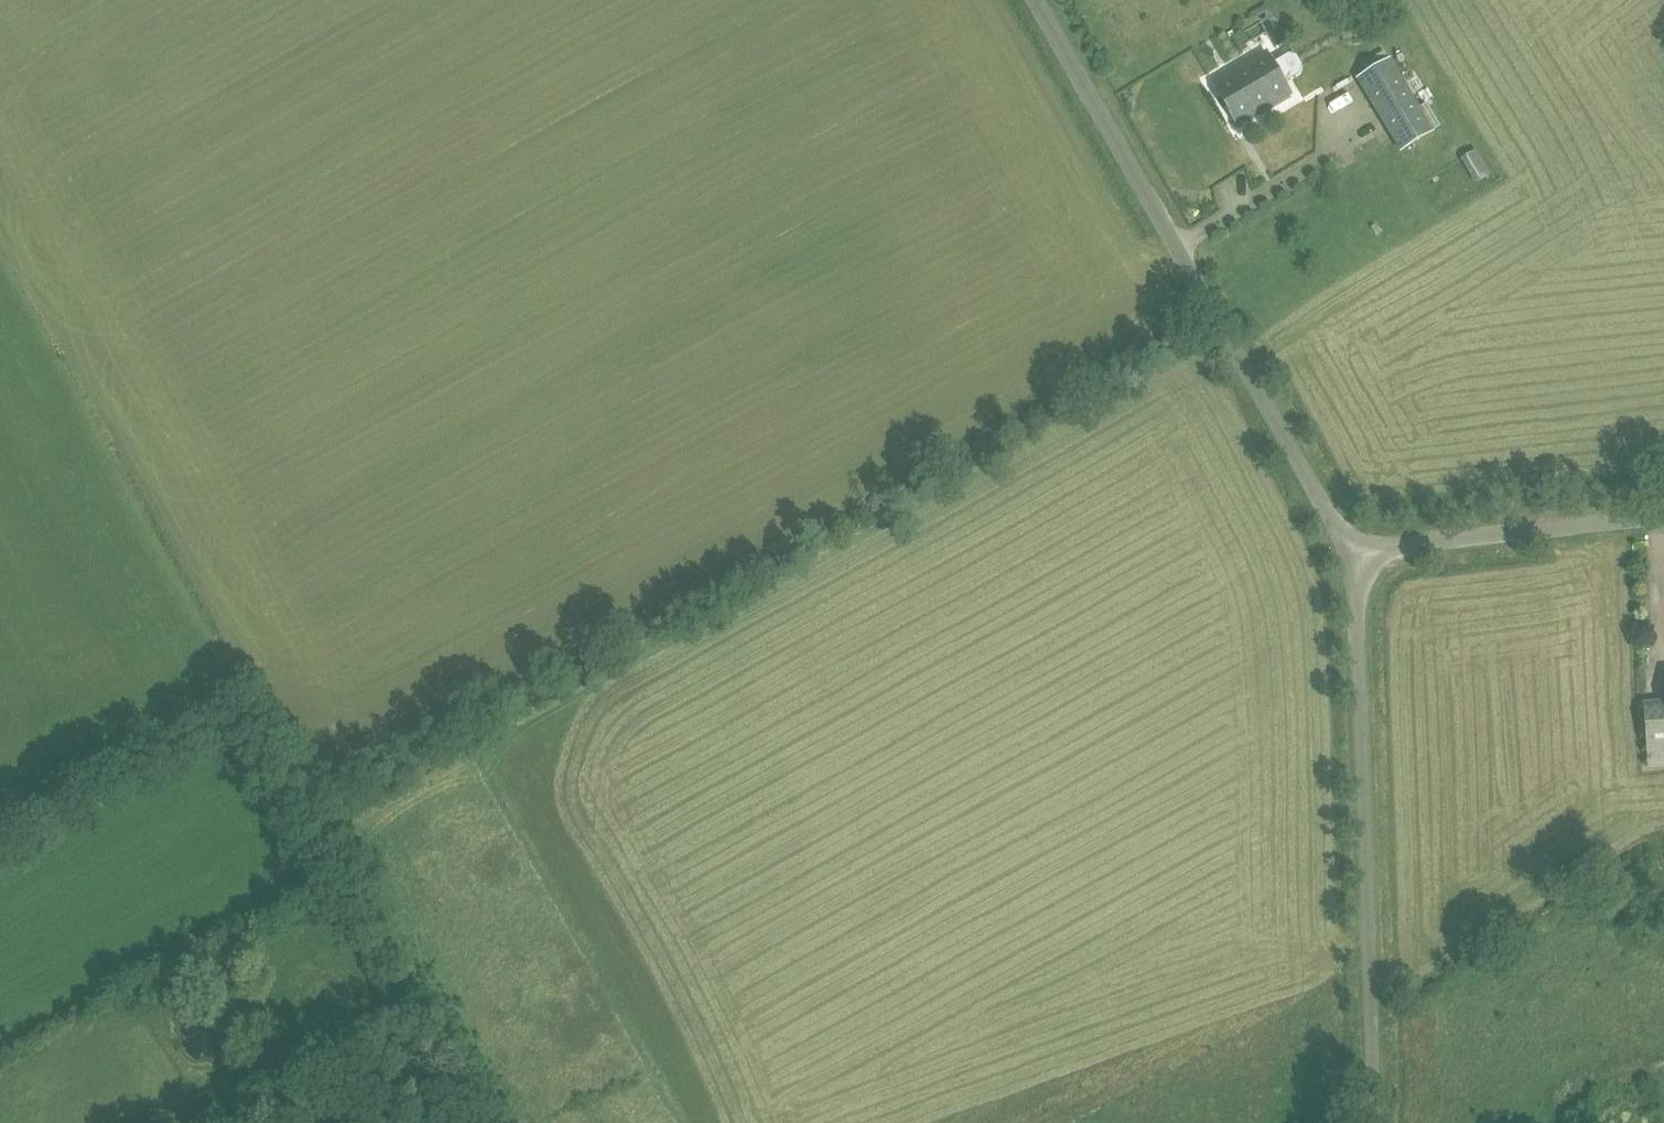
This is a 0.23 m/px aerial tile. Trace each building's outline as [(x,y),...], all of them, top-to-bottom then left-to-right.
[(1362,35),(1329,53),(1345,83),(1370,70),(1364,59),(1372,55),(1362,35)] [(1238,126),(1292,95),(1285,82),(1300,73),(1302,65),(1297,56),(1289,54),(1273,63),(1268,53),(1214,84),(1238,126)] [(1391,65),(1361,83),(1402,151),(1432,133),(1391,65)] [(1644,704),(1649,768),(1663,767),(1663,703),(1644,704)]
